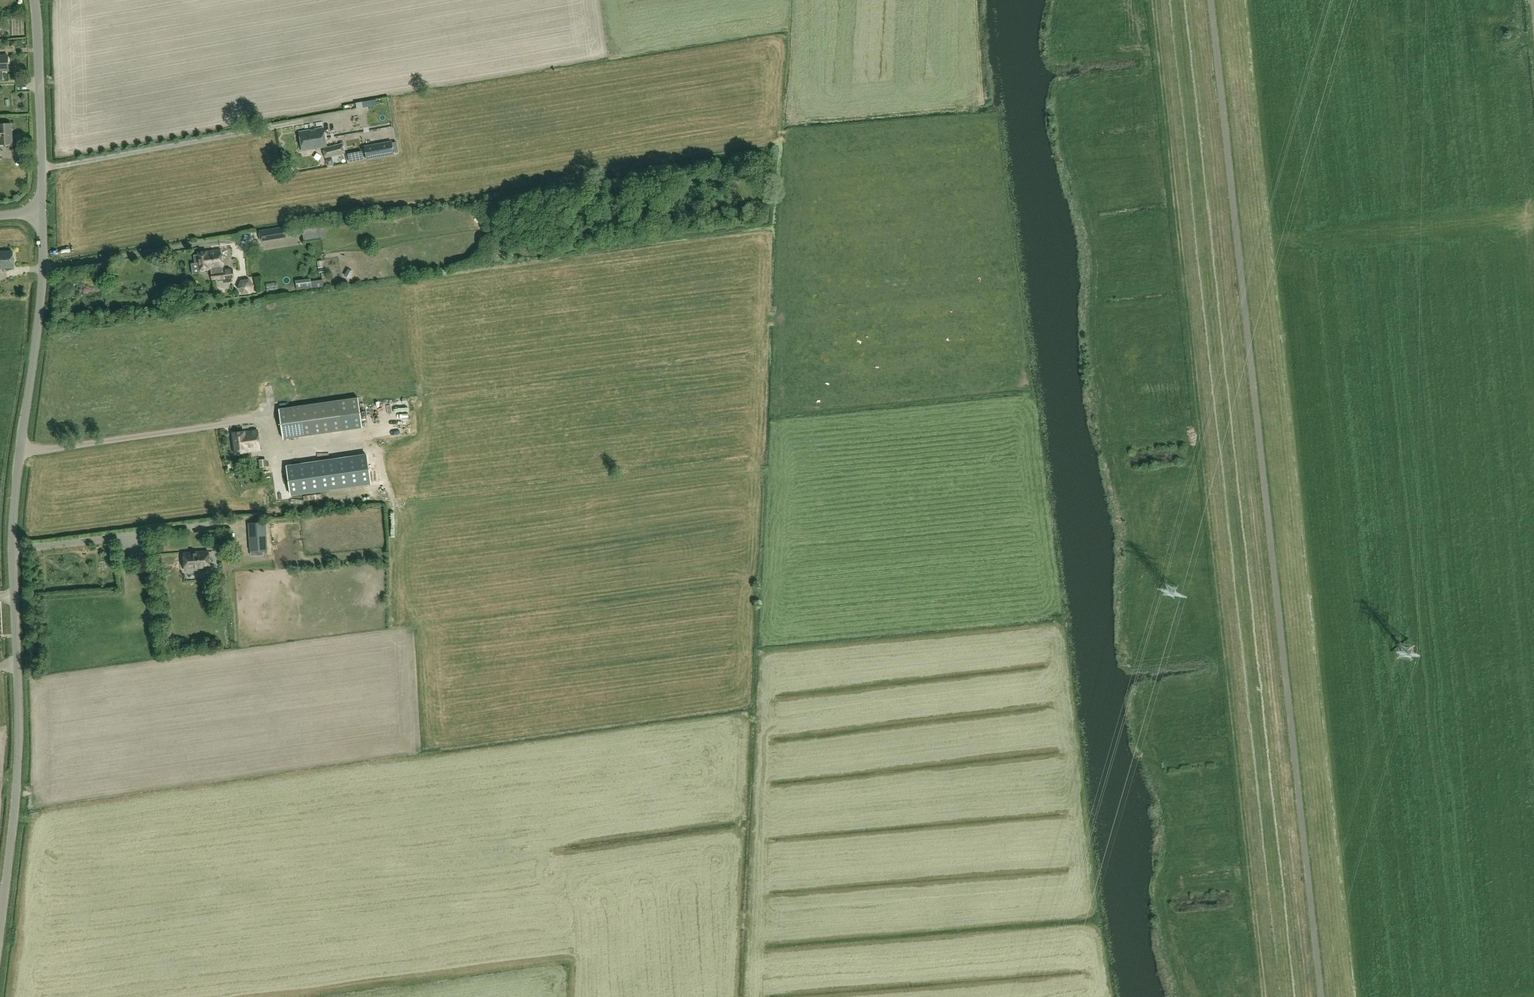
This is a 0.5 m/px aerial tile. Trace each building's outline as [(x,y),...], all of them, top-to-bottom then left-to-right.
[(0,21),(0,30),(8,28),(6,19),(0,21)] [(9,72),(8,57),(0,57),(0,72),(9,72)] [(372,100),(356,103),(357,108),(372,106),(372,100)] [(13,145),(12,125),(0,125),(0,146),(13,145)] [(324,148),(326,159),(345,154),(342,145),(327,149),(324,129),(299,133),(303,152),(324,148)] [(366,160),(394,155),(394,153),(398,152),(396,142),(392,142),(391,141),(364,146),(366,160)] [(353,153),(355,161),(363,159),(362,151),(353,153)] [(287,236),(286,228),(259,232),(260,240),(287,236)] [(208,252),(198,254),(199,255),(196,256),(197,263),(200,263),(201,272),(211,270),(211,274),(210,274),(211,281),(225,279),(224,271),(223,272),(223,269),(224,268),(221,251),(208,253),(208,252)] [(14,269),(13,252),(0,253),(0,270),(14,269)] [(255,285),(249,278),(241,279),(237,287),(243,294),(251,292),(255,285)] [(296,290),(312,288),(312,286),(314,286),(313,280),(311,281),(310,279),(295,280),(296,290)] [(283,440),(343,433),(339,403),(279,411),(283,440)] [(261,451),(258,431),(245,433),(233,434),(236,455),(248,453),(261,451)] [(291,495),(370,484),(366,454),(287,466),(291,495)] [(267,550),(266,523),(248,524),(250,551),(267,550)] [(183,552),(185,571),(211,569),(210,550),(183,552)]
